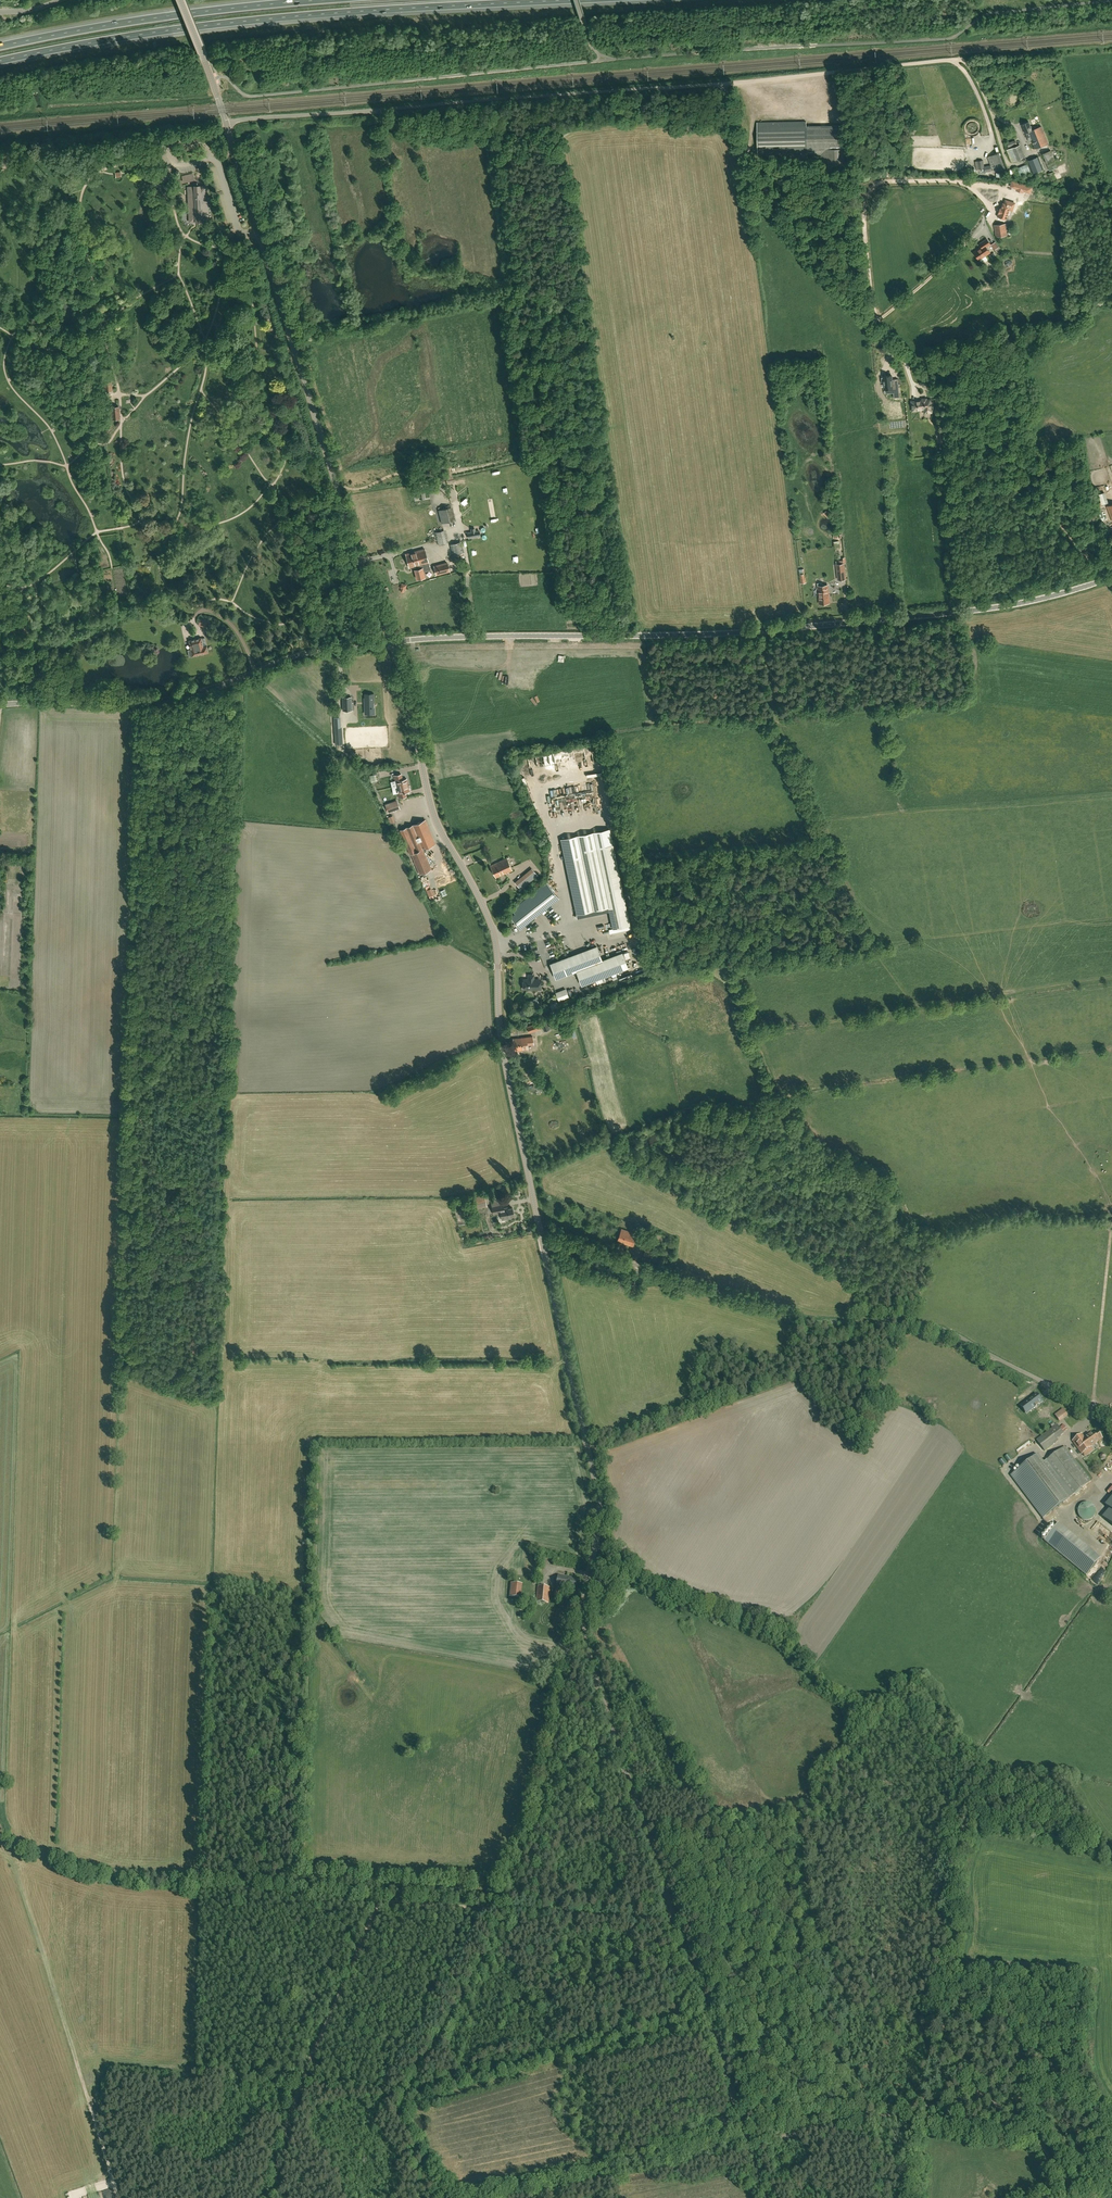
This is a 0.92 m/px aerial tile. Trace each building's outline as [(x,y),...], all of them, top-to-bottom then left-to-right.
[(1022,124),(1025,133),(1026,133),(1027,137),(1030,136),(1035,149),(1048,143),(1041,126),(1032,130),(1031,126),(1030,126),(1029,121),(1022,124)] [(845,164),(845,149),(845,126),(806,126),(806,122),(757,123),(758,155),(821,154),(821,165),(845,164)] [(1006,150),(1011,162),(1022,158),(1017,146),(1006,150)] [(1048,166),(1056,163),(1051,150),(1042,154),(1048,166)] [(988,157),(994,172),(1005,167),(999,152),(988,157)] [(1027,161),(1032,174),(1044,169),(1039,156),(1027,161)] [(976,170),(984,169),(983,160),(977,161),(975,161),(976,170)] [(1017,167),(1020,176),(1031,172),(1027,163),(1017,167)] [(194,180),(193,174),(182,177),(184,182),(194,180)] [(1017,189),(1016,190),(1023,192),(1023,191),(1030,193),(1032,187),(1018,183),(1017,189)] [(189,188),(190,215),(190,216),(191,217),(191,218),(192,219),(193,220),(194,220),(195,220),(196,221),(199,220),(202,220),(203,220),(204,220),(204,219),(205,218),(206,218),(206,217),(207,216),(207,215),(205,189),(200,189),(200,187),(189,188)] [(1000,206),(998,214),(1007,217),(1008,215),(1009,211),(1010,207),(1011,203),(1010,203),(1011,199),(1006,198),(1005,201),(1004,201),(1002,206),(1000,206)] [(1012,229),(1011,223),(1005,223),(1005,224),(995,225),(996,237),(1007,235),(1006,229),(1012,229)] [(980,244),(981,247),(974,252),(979,260),(990,252),(986,247),(990,244),(987,239),(980,244)] [(892,388),(893,393),(894,398),(900,397),(898,379),(892,379),(891,375),(882,376),(883,377),(881,377),(882,383),(883,383),(884,389),(892,388)] [(113,391),(112,382),(104,382),(105,392),(113,391)] [(922,400),(918,401),(911,401),(912,410),(924,409),(924,413),(932,412),(931,399),(926,400),(926,399),(922,399),(922,400)] [(120,419),(119,406),(109,407),(110,419),(120,419)] [(437,544),(448,542),(445,529),(434,532),(437,544)] [(459,541),(449,545),(453,555),(463,552),(459,541)] [(429,568),(428,562),(424,549),(406,554),(409,567),(416,565),(417,569),(415,570),(417,579),(424,577),(422,569),(429,568)] [(436,574),(449,571),(447,562),(434,566),(436,574)] [(844,563),(836,564),(837,574),(838,580),(846,579),(844,563)] [(828,584),(823,585),(822,582),(818,583),(819,603),(829,602),(828,584)] [(191,649),(190,649),(192,656),(208,652),(207,646),(203,647),(201,638),(189,640),(191,649)] [(378,696),(368,696),(369,700),(370,711),(373,711),(373,715),(379,714),(378,706),(378,696)] [(351,697),(342,697),(343,710),(353,710),(353,706),(352,706),(351,697)] [(406,796),(405,792),(410,791),(409,786),(408,786),(406,779),(402,780),(401,774),(394,776),(396,786),(397,786),(399,793),(398,793),(399,798),(406,796)] [(397,801),(386,805),(388,812),(399,808),(397,801)] [(431,868),(423,849),(435,844),(425,820),(400,830),(410,854),(411,854),(419,873),(431,868)] [(609,829),(561,839),(565,860),(576,913),(608,907),(611,923),(613,928),(614,928),(628,925),(629,924),(613,848),(612,844),(609,829)] [(496,878),(512,870),(507,858),(490,866),(496,878)] [(521,889),(537,875),(532,868),(515,882),(521,889)] [(514,915),(510,918),(519,929),(558,898),(546,883),(511,911),(514,915)] [(430,884),(425,886),(429,899),(433,897),(430,884)] [(602,960),(596,946),(550,964),(556,978),(576,971),(581,985),(628,967),(622,953),(602,960)] [(528,974),(528,977),(528,979),(523,979),(523,982),(522,983),(523,986),(523,989),(540,989),(540,980),(534,980),(534,974),(528,974)] [(556,993),(559,1000),(568,996),(565,989),(556,993)] [(550,1027),(553,1026),(554,1029),(558,1028),(556,1025),(554,1019),(548,1021),(550,1027)] [(538,1022),(533,1024),(527,1027),(529,1032),(535,1030),(540,1028),(540,1027),(538,1022)] [(547,1022),(541,1024),(544,1031),(550,1029),(547,1022)] [(514,1050),(527,1049),(526,1045),(533,1044),(532,1036),(524,1037),(513,1038),(514,1050)] [(482,1192),(482,1195),(473,1197),(476,1208),(486,1206),(484,1196),(495,1194),(494,1190),(482,1192)] [(514,1215),(512,1208),(508,1209),(508,1207),(504,1208),(503,1204),(492,1206),(493,1214),(501,1212),(502,1217),(506,1217),(506,1218),(513,1217),(513,1215),(514,1215)] [(637,1234),(622,1229),(618,1241),(633,1246),(637,1234)] [(1036,1394),(1024,1403),(1030,1411),(1035,1407),(1039,1404),(1042,1402),(1036,1394)] [(1054,1414),(1059,1421),(1068,1415),(1063,1408),(1054,1414)] [(1057,1424),(1036,1440),(1045,1451),(1058,1441),(1057,1438),(1064,1433),(1057,1424)] [(1091,1446),(1103,1438),(1098,1431),(1094,1434),(1093,1432),(1085,1438),(1082,1434),(1072,1440),(1082,1454),(1091,1447),(1091,1446)] [(1037,1455),(1010,1475),(1043,1518),(1091,1481),(1065,1446),(1043,1463),(1037,1455)] [(1079,1519),(1094,1519),(1094,1503),(1079,1503),(1079,1519)] [(1106,1535),(1110,1531),(1098,1521),(1091,1529),(1101,1537),(1104,1534),(1106,1535)] [(1049,1535),(1044,1541),(1090,1578),(1089,1577),(1096,1582),(1097,1583),(1098,1581),(1101,1581),(1101,1579),(1105,1575),(1106,1571),(1090,1572),(1100,1560),(1101,1557),(1058,1523),(1053,1530),(1048,1536),(1049,1535)] [(577,1578),(558,1575),(556,1588),(575,1591),(577,1578)] [(510,1582),(508,1596),(520,1597),(522,1583),(510,1582)] [(538,1586),(536,1602),(548,1603),(550,1587),(538,1586)]
